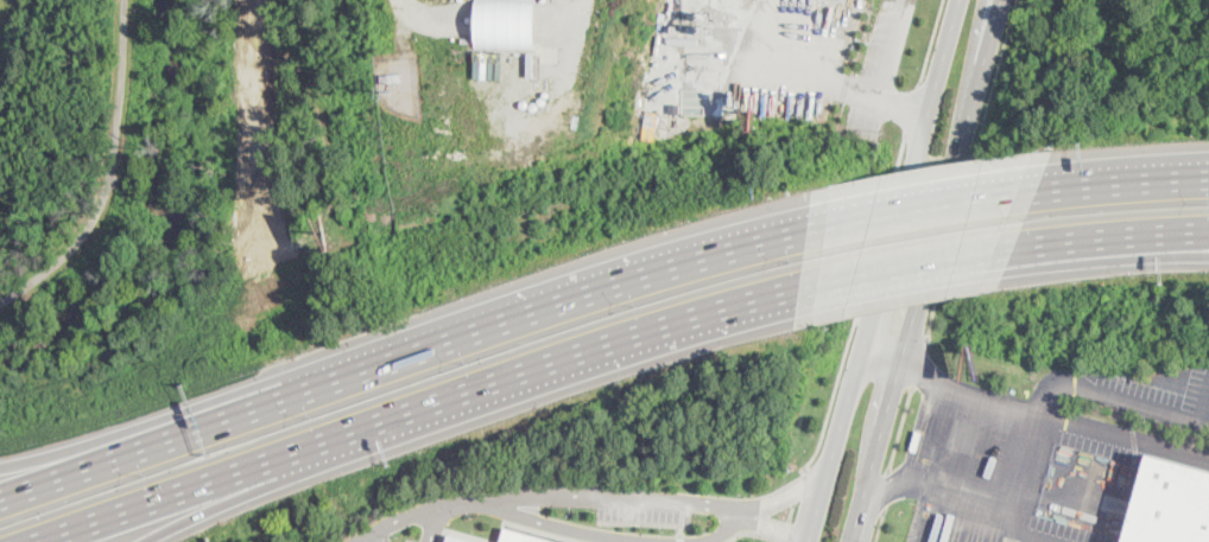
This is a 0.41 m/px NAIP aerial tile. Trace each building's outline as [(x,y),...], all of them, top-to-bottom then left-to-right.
[(536,47),(537,0),(477,0),(476,46),(536,47)] [(403,83),(381,84),(381,75),(403,74),(403,83)] [(1148,457),(1208,473),(1208,541),(1125,541),(1148,457)] [(506,528),(556,541),(502,541),(506,528)]
